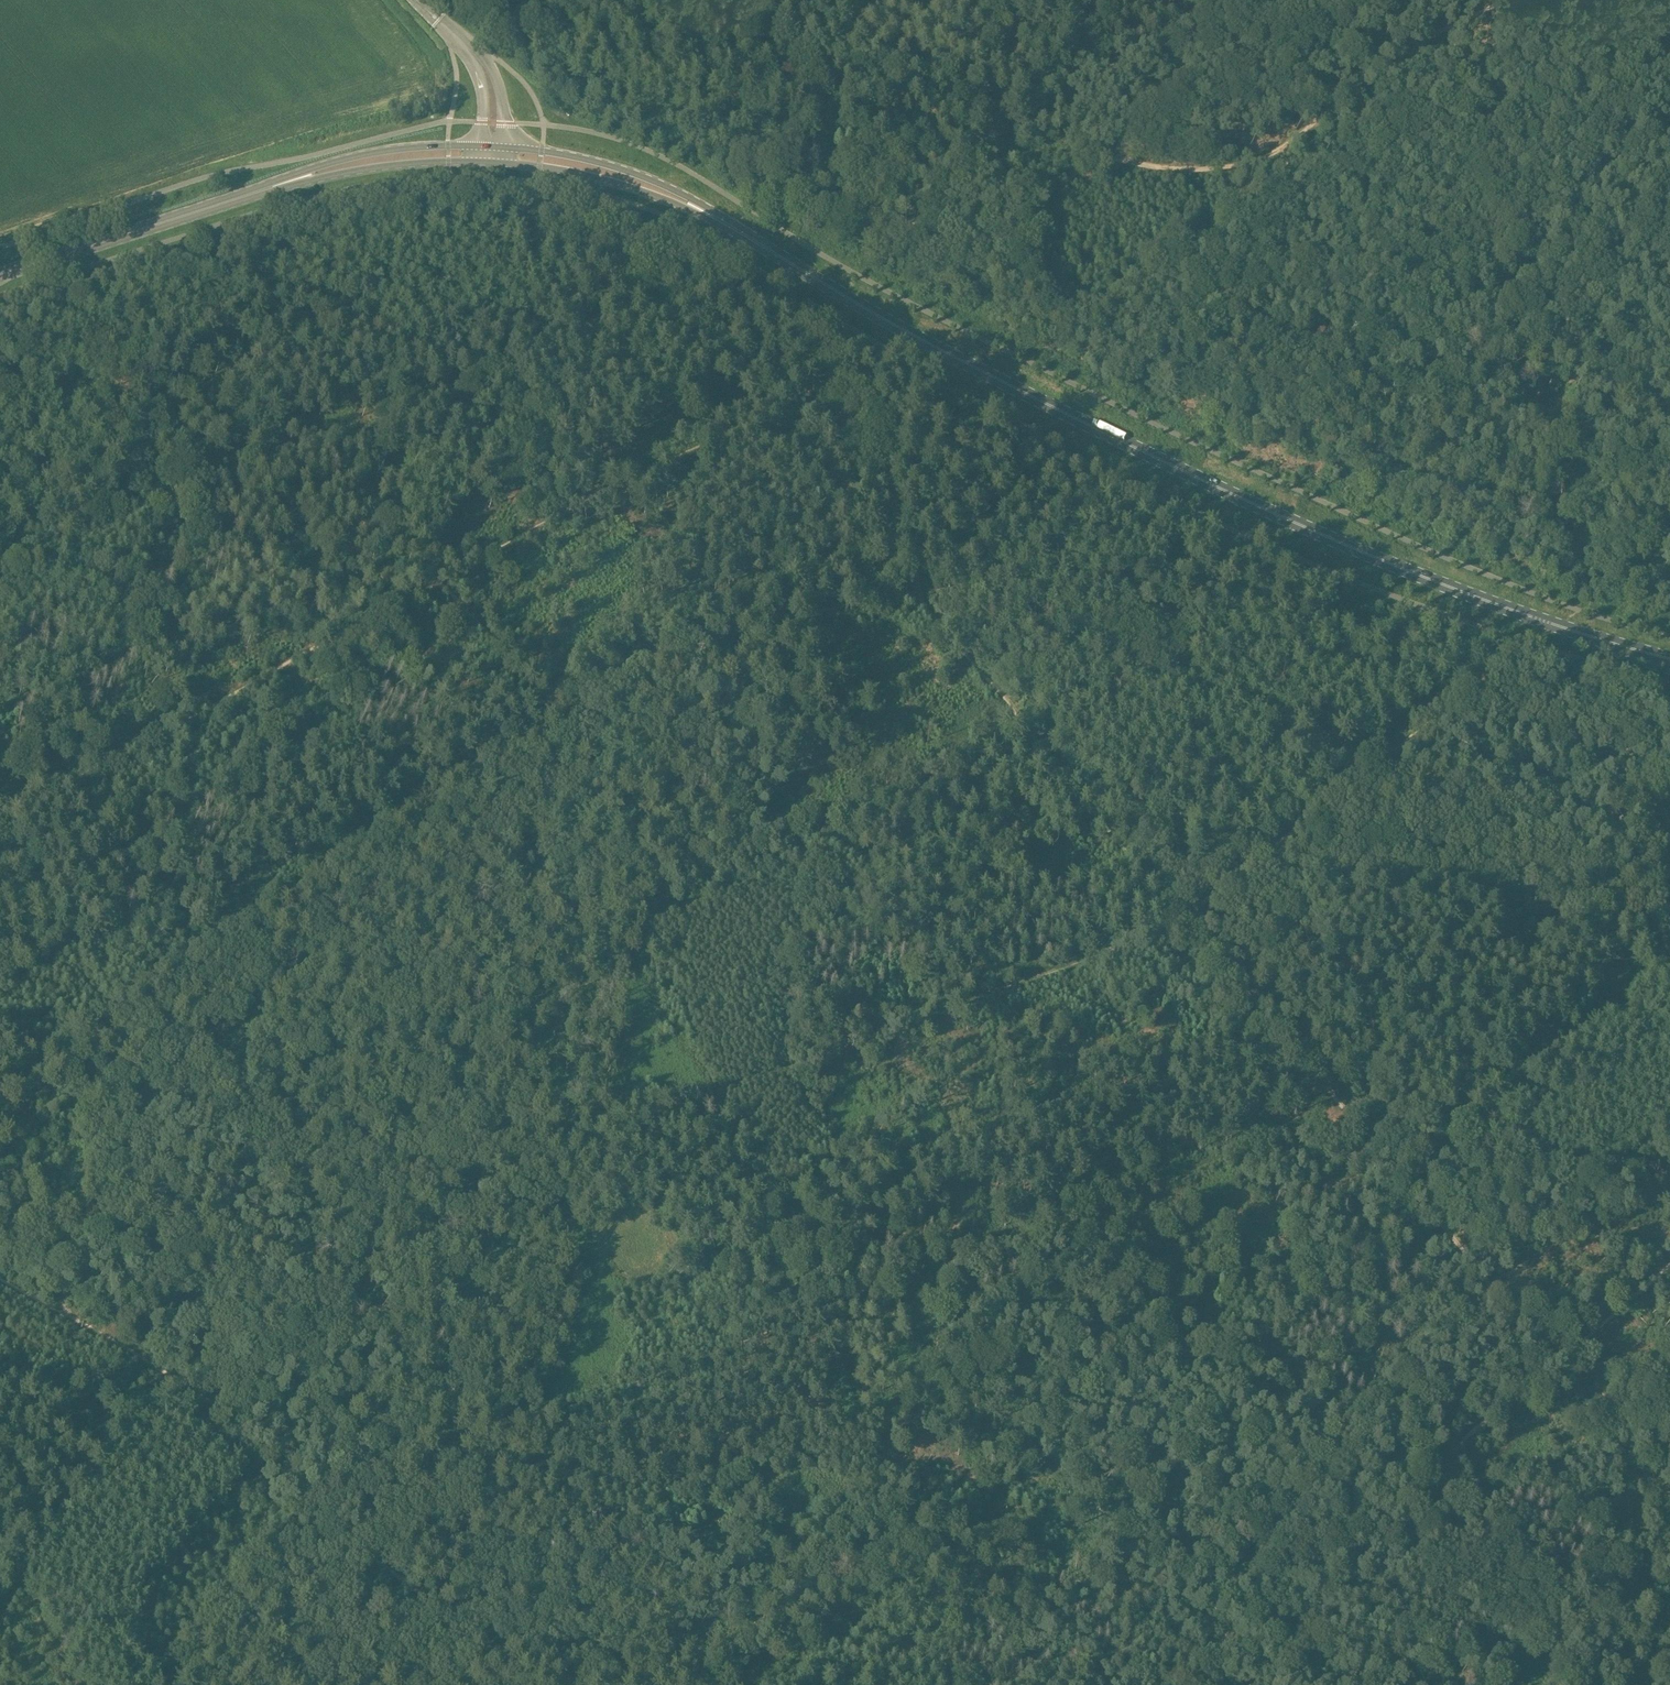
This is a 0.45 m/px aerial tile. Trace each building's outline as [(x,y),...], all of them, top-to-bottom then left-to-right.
[(179,224),(207,215),(205,210),(177,219),(179,224)]
